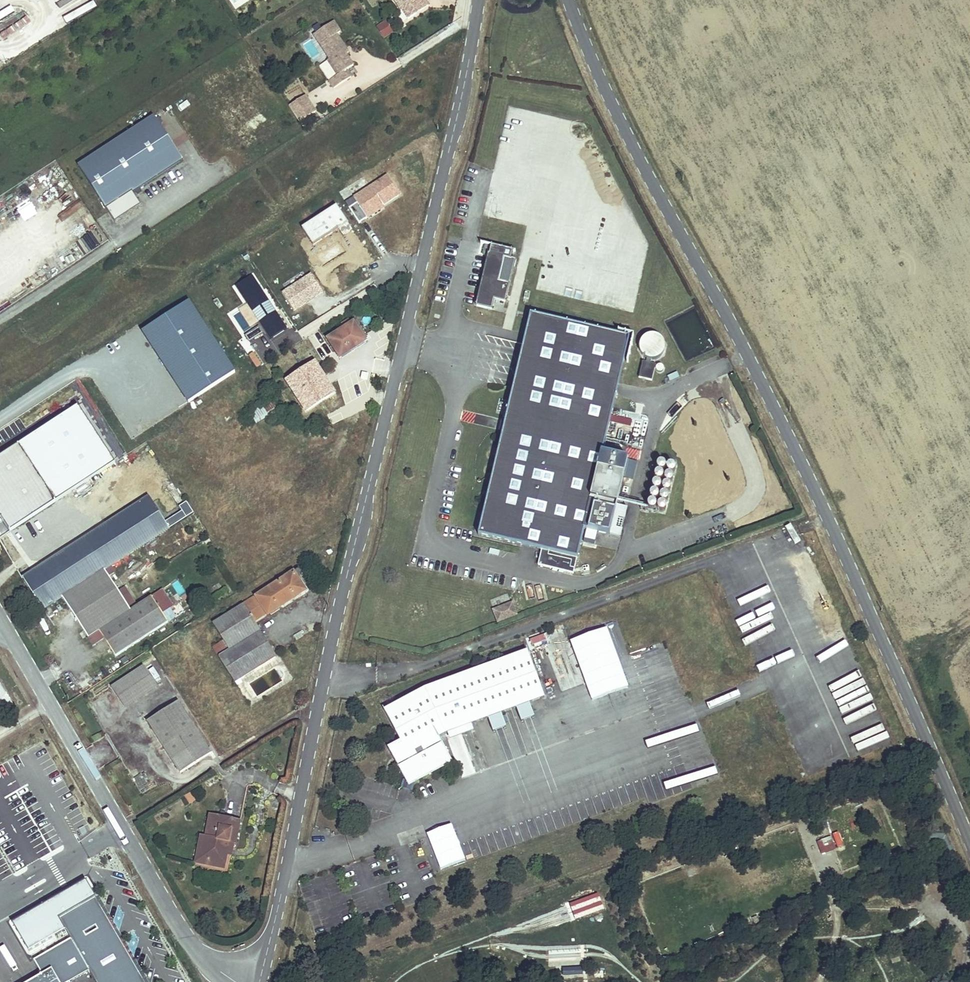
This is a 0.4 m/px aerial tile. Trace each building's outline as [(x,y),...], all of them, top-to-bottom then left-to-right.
[(402,11),(404,9),(410,5),(416,14),(429,5),(425,0),(395,0),(402,11)] [(410,5),(404,9),(410,18),(416,14),(410,5)] [(334,88),(351,77),(346,70),(354,65),(346,54),(343,49),(346,48),(337,35),(340,32),(334,21),(314,34),(330,59),(328,60),(337,75),(329,81),(334,88)] [(383,37),(391,32),(385,23),(377,28),(383,37)] [(313,41),(306,44),(311,55),(317,52),(313,41)] [(300,123),(316,112),(305,95),(289,106),(300,123)] [(115,223),(141,206),(133,193),(183,160),(154,115),(78,165),(115,223)] [(359,223),(380,209),(379,207),(400,194),(387,176),(354,198),(357,203),(349,208),(359,223)] [(512,253),(489,248),(476,304),(492,308),(494,302),(505,305),(514,263),(510,262),(512,253)] [(294,311),(323,292),(311,274),(282,293),(294,311)] [(287,328),(253,276),(236,286),(271,339),(287,328)] [(235,372),(189,301),(142,331),(189,403),(235,372)] [(633,336),(532,312),(477,535),(544,551),(541,564),(575,573),(586,529),(588,530),(599,532),(612,535),(619,505),(630,459),(604,453),(633,336)] [(366,341),(354,322),(328,339),(340,358),(366,341)] [(648,358),(647,361),(646,361),(641,378),(655,381),(658,369),(658,370),(659,372),(660,372),(661,373),(663,374),(664,374),(666,373),(667,373),(668,372),(669,370),(669,369),(670,367),(669,366),(669,365),(668,364),(667,363),(665,362),(664,362),(662,362),(661,363),(660,364),(659,364),(654,363),(655,358),(656,358),(659,357),(661,355),(662,352),(663,350),(663,347),(663,344),(661,341),(660,339),(657,338),(655,337),(652,336),(649,337),(646,338),(644,339),(642,342),(641,344),(641,347),(641,350),(642,353),(643,355),(645,357),(648,358)] [(313,347),(322,342),(319,337),(310,343),(313,347)] [(316,355),(306,362),(310,369),(320,362),(316,355)] [(304,370),(287,381),(299,399),(306,411),(334,393),(318,369),(308,376),(304,370)] [(291,404),(299,399),(287,381),(279,385),(291,404)] [(268,417),(269,419),(279,412),(271,399),(249,412),(256,424),(268,417)] [(56,501),(19,444),(0,456),(0,516),(10,531),(56,501)] [(666,463),(664,463),(663,463),(661,463),(661,464),(660,465),(659,466),(659,467),(659,468),(659,469),(660,470),(661,471),(662,471),(663,472),(664,472),(666,471),(667,470),(668,469),(668,467),(668,466),(667,465),(667,464),(666,463)] [(675,466),(673,465),(672,465),(671,466),(670,467),(669,468),(669,470),(669,471),(669,472),(670,473),(671,474),(672,474),(673,474),(674,474),(675,474),(677,473),(678,471),(678,470),(678,469),(677,468),(677,467),(676,466),(675,466)] [(663,472),(661,472),(660,472),(659,473),(658,473),(658,474),(657,475),(657,477),(657,479),(659,480),(660,481),(661,481),(662,481),(663,481),(664,480),(665,480),(666,479),(666,477),(666,476),(666,475),(665,474),(665,473),(664,473),(663,472)] [(660,482),(659,482),(658,482),(657,482),(655,484),(655,485),(654,487),(655,488),(655,489),(656,490),(657,490),(658,491),(659,491),(660,491),(661,490),(662,489),(663,488),(663,487),(663,486),(663,485),(663,484),(662,483),(661,482),(660,482)] [(658,492),(656,491),(655,492),(654,492),(653,494),(652,495),(652,496),(652,497),(652,498),(653,499),(654,500),(655,500),(656,500),(657,500),(658,500),(660,499),(661,497),(661,496),(661,495),(660,493),(659,492),(658,492)] [(149,496),(23,578),(43,611),(62,598),(105,570),(112,566),(169,528),(166,523),(149,496)] [(655,501),(654,501),(653,501),(651,502),(650,503),(650,504),(649,506),(649,507),(650,509),(651,509),(652,510),(654,510),(656,510),(657,509),(658,508),(658,507),(659,506),(658,504),(658,503),(657,503),(656,502),(655,501)] [(166,523),(169,528),(193,512),(187,502),(179,506),(183,512),(166,523)] [(629,508),(619,505),(612,535),(622,538),(623,530),(617,528),(620,518),(626,519),(629,508)] [(599,532),(588,530),(586,538),(597,541),(599,532)] [(105,570),(109,577),(116,572),(112,566),(105,570)] [(109,577),(105,570),(62,598),(88,638),(99,631),(115,657),(168,622),(162,613),(174,606),(163,589),(137,605),(131,610),(118,591),(109,577)] [(229,649),(260,631),(254,621),(267,613),(268,615),(305,590),(293,572),(213,624),(224,641),(229,649)] [(125,586),(118,591),(131,610),(137,605),(125,586)] [(497,622),(518,615),(513,600),(492,607),(497,622)] [(248,662),(271,647),(260,631),(229,649),(219,655),(219,656),(235,682),(240,679),(253,671),(248,662)] [(535,647),(530,635),(511,642),(515,655),(535,647)] [(219,655),(229,649),(224,641),(214,647),(219,655)] [(253,671),(276,657),(271,647),(248,662),(253,671)] [(513,655),(410,693),(370,715),(388,748),(375,755),(391,785),(399,787),(438,766),(425,742),(431,738),(531,702),(513,655)] [(112,687),(125,708),(157,687),(143,666),(112,687)] [(0,686),(0,714),(14,706),(1,686),(0,686)] [(179,704),(178,702),(147,721),(180,773),(211,754),(211,753),(208,748),(181,707),(179,704)] [(399,787),(391,785),(389,791),(397,794),(399,787)] [(240,821),(214,816),(212,829),(207,828),(205,837),(201,858),(215,861),(214,866),(224,868),(227,853),(225,853),(226,848),(233,849),(234,843),(236,843),(240,821)] [(16,856),(30,850),(17,819),(3,825),(16,856)] [(195,862),(214,866),(215,861),(201,858),(205,837),(200,836),(195,862)] [(598,892),(570,902),(571,906),(572,910),(601,901),(598,892)] [(60,918),(71,938),(90,970),(97,981),(145,981),(96,897),(60,918)] [(601,901),(572,910),(574,915),(575,919),(604,909),(601,901)] [(59,981),(70,981),(90,970),(71,938),(34,960),(42,974),(51,969),(59,981)] [(582,966),(563,966),(563,974),(582,973),(582,966)] [(29,981),(59,981),(51,969),(42,974),(29,981)]
